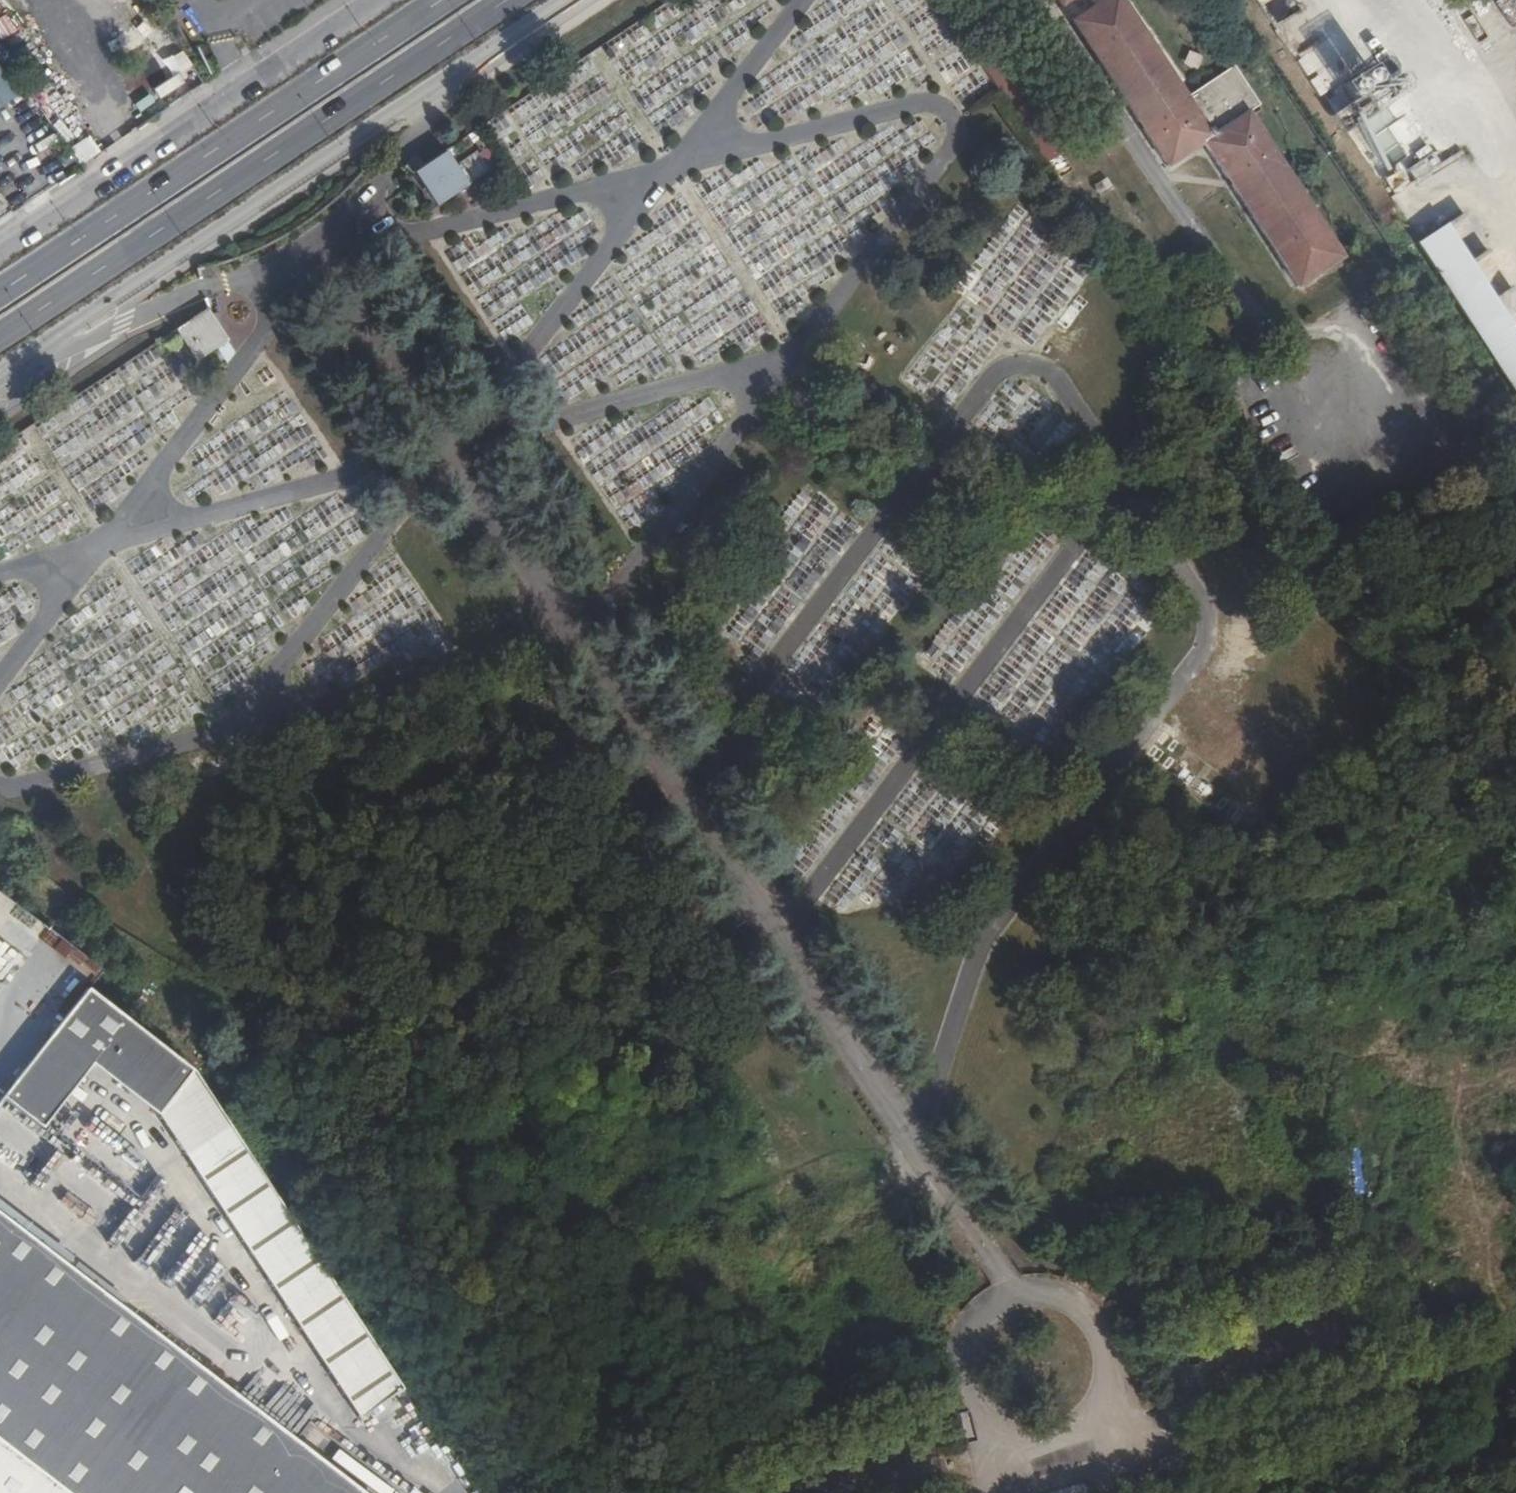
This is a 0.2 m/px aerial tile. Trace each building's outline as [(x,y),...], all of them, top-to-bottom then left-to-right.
[(1189,92),(1127,0),(1106,0),(1078,18),(1173,162),(1207,140),(1302,282),(1346,255),(1251,110),(1262,102),(1237,61),(1189,92)] [(993,37),(978,46),(1051,158),(1067,148),(993,37)] [(217,65),(239,61),(235,41),(213,45),(217,65)] [(1313,48),(1296,57),(1309,81),(1326,72),(1313,48)] [(14,87),(0,67),(0,96),(14,87)] [(1352,107),(1339,80),(1320,90),(1334,116),(1352,107)] [(1362,121),(1381,159),(1405,148),(1419,177),(1437,168),(1411,114),(1396,121),(1378,83),(1351,95),(1358,108),(1377,99),(1383,111),(1362,121)] [(486,136),(477,141),(485,153),(493,147),(486,136)] [(485,153),(482,155),(492,171),(504,163),(493,147),(485,153)] [(419,170),(442,204),(469,186),(447,151),(419,170)] [(1515,398),(1515,318),(1479,251),(1486,248),(1466,211),(1425,233),(1515,398)] [(212,307),(200,314),(221,347),(232,339),(212,307)] [(182,326),(202,358),(221,347),(200,314),(182,326)] [(179,329),(166,337),(175,349),(187,341),(179,329)] [(118,369),(137,408),(162,396),(152,375),(163,369),(155,352),(118,369)] [(951,636),(955,629),(946,623),(925,656),(952,674),(970,648),(951,636)] [(132,1014),(91,983),(56,1029),(97,1060),(132,1014)] [(132,1014),(97,1060),(163,1110),(357,1409),(402,1382),(198,1065),(132,1014)] [(244,1349),(265,1324),(212,1281),(223,1268),(200,1249),(210,1237),(153,1190),(111,1240),(244,1349)] [(305,1440),(0,1203),(0,1492),(264,1492),(305,1440)] [(305,1440),(264,1492),(373,1492),(305,1440)]
